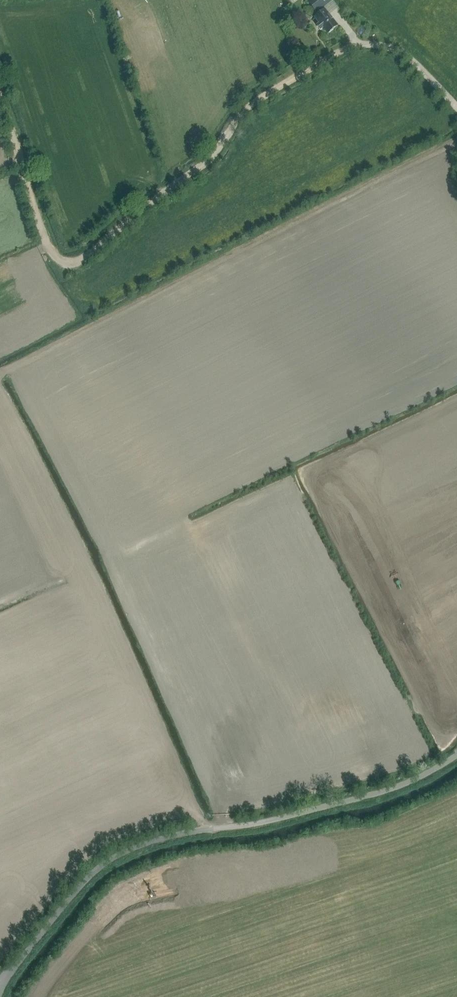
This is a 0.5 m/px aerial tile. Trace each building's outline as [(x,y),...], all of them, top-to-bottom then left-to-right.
[(314,17),(319,23),(317,25),(321,29),(323,27),(328,33),(337,25),(322,7),(329,0),(308,0),(307,1),(316,11),(317,11),(319,13),(314,17)]
